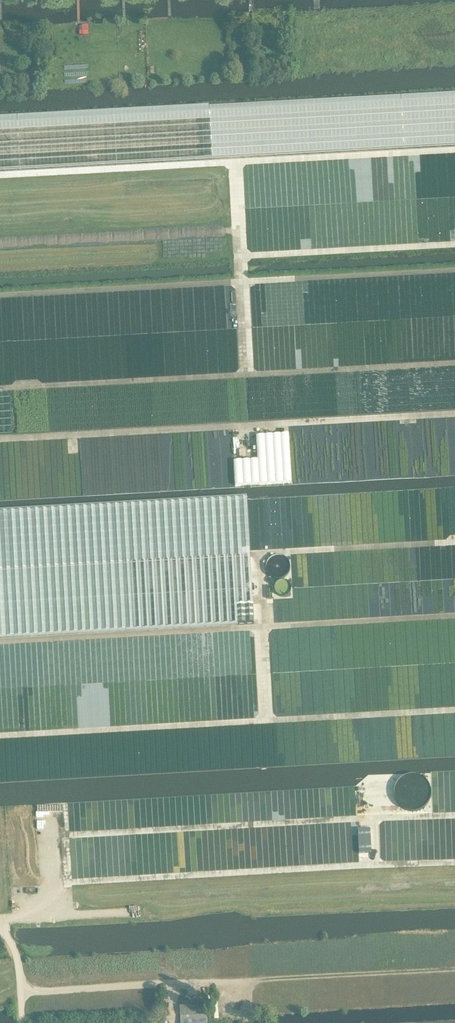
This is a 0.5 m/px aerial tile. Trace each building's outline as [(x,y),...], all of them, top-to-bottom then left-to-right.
[(0,120),(0,172),(212,160),(454,147),(454,95),(209,108),(0,120)] [(250,556),(247,502),(0,516),(0,571),(250,556)] [(254,623),(253,613),(250,556),(0,571),(0,638),(254,623)] [(359,853),(371,853),(370,829),(358,830),(359,853)] [(179,1006),(180,1017),(180,1022),(207,1022),(207,1016),(207,1006),(179,1006)]
